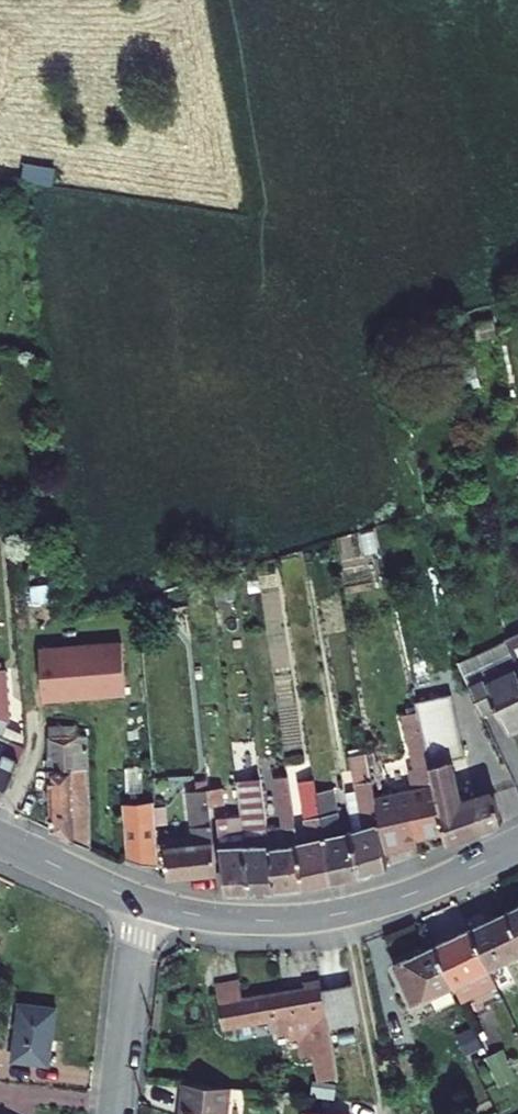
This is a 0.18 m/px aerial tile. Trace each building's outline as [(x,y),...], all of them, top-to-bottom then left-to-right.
[(23,180),(52,184),(55,169),(25,164),(23,180)] [(477,339),(495,335),(491,319),(474,323),(477,339)] [(462,369),(467,389),(477,387),(472,366),(462,369)] [(24,560),(25,572),(35,572),(35,559),(24,560)] [(164,592),(167,604),(185,600),(183,588),(164,592)] [(505,638),(506,641),(517,663),(517,666),(517,632),(505,638)] [(506,641),(459,663),(469,685),(517,663),(506,641)] [(122,644),(39,648),(43,699),(126,696),(122,644)] [(510,733),(517,729),(517,666),(517,663),(469,685),(482,712),(497,704),(510,733)] [(3,736),(6,728),(9,721),(6,669),(2,669),(0,669),(0,802),(25,745),(3,736)] [(450,694),(415,702),(416,705),(417,711),(443,830),(446,844),(503,822),(494,793),(458,804),(448,760),(464,757),(450,694)] [(417,711),(416,705),(402,708),(404,714),(417,711)] [(415,836),(443,830),(417,711),(404,714),(416,767),(409,768),(414,791),(376,799),(385,850),(417,843),(415,836)] [(76,735),(76,725),(49,726),(49,736),(76,735)] [(127,727),(129,743),(138,742),(136,726),(127,727)] [(25,745),(25,737),(6,728),(3,736),(25,745)] [(51,830),(90,848),(87,735),(76,735),(49,736),(48,736),(51,830)] [(352,831),(360,875),(388,866),(385,850),(376,799),(368,752),(351,755),(357,791),(363,827),(352,831)] [(297,843),(287,776),(275,777),(282,825),(267,827),(276,891),(304,887),(297,843)] [(267,827),(260,779),(237,782),(241,815),(242,821),(251,892),(276,891),(267,827)] [(297,843),(304,887),(332,881),(317,792),(315,779),(300,781),(309,840),(297,843)] [(207,780),(196,781),(197,790),(208,789),(207,780)] [(210,805),(224,804),(223,787),(208,789),(210,805)] [(168,878),(217,873),(210,805),(208,789),(197,790),(189,791),(196,844),(166,848),(168,878)] [(352,831),(343,833),(334,789),(317,792),(332,881),(360,875),(352,831)] [(357,791),(345,793),(352,831),(363,827),(357,791)] [(127,859),(159,866),(155,824),(154,808),(153,801),(124,803),(127,859)] [(155,824),(168,823),(167,807),(154,808),(155,824)] [(241,815),(218,818),(226,893),(251,892),(242,821),(241,815)] [(378,1012),(420,994),(427,1009),(461,993),(454,977),(517,947),(517,906),(514,898),(359,973),(378,1012)] [(226,986),(202,991),(213,1037),(261,1028),(265,1048),(274,1047),(276,1057),(284,1056),(289,1075),(301,1072),(305,1092),(323,1090),(314,1038),(339,1034),(329,983),(303,989),(301,980),(283,983),(285,993),(231,1004),(226,986)] [(56,1008),(19,1004),(12,1060),(49,1065),(56,1008)] [(506,1039),(517,1034),(517,1024),(503,1032),(506,1039)] [(436,1062),(439,1071),(465,1059),(461,1049),(436,1062)] [(171,1113),(217,1113),(217,1095),(173,1090),(171,1113)]
